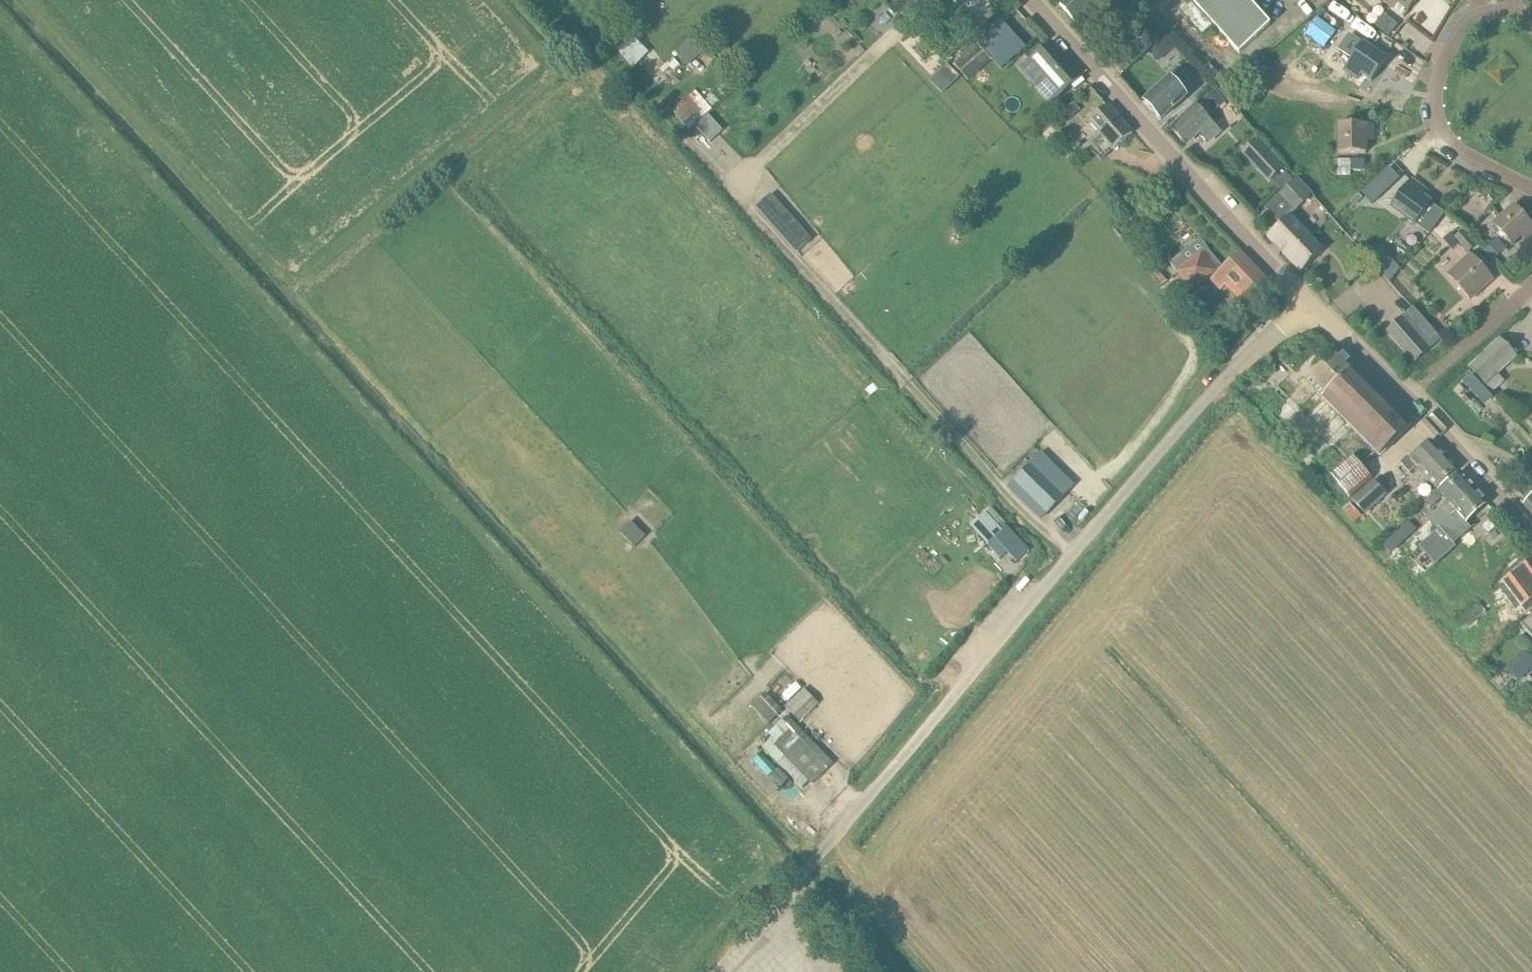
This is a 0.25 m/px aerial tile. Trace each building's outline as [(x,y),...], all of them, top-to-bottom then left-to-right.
[(889,10),(895,17),(907,8),(911,12),(924,1),(923,0),(900,0),(889,10)] [(1114,5),(1110,0),(1062,0),(1059,3),(1075,21),(1096,2),(1106,13),(1114,5)] [(1240,53),(1271,25),(1249,0),(1192,0),(1240,53)] [(1394,8),(1398,3),(1408,11),(1416,0),(1384,0),(1394,8)] [(1373,30),(1355,18),(1347,29),(1365,42),(1373,30)] [(850,29),(847,31),(858,43),(861,40),(850,29)] [(1140,32),(1123,49),(1111,61),(1122,73),(1152,45),(1140,32)] [(688,40),(676,52),(689,66),(708,48),(695,35),(688,40)] [(1164,37),(1160,41),(1170,52),(1174,48),(1164,37)] [(1339,66),(1347,54),(1331,43),(1323,54),(1339,66)] [(1387,59),(1370,48),(1363,43),(1344,70),(1357,79),(1361,74),(1371,81),(1387,59)] [(977,44),(954,65),(968,81),(992,60),(977,44)] [(1026,68),(1021,72),(1036,89),(1051,105),(1063,94),(1067,91),(1073,86),(1075,89),(1084,81),(1052,45),(1052,44),(1037,58),(1035,59),(1034,61),(1026,68)] [(1221,76),(1215,80),(1221,87),(1226,82),(1221,76)] [(1161,119),(1176,106),(1187,97),(1169,78),(1144,100),(1161,119)] [(689,96),(672,111),(689,129),(712,108),(696,91),(690,97),(689,96)] [(1133,133),(1132,132),(1108,105),(1091,120),(1116,148),(1133,133)] [(1196,106),(1187,114),(1172,128),(1186,143),(1199,131),(1209,142),(1219,132),(1196,106)] [(1372,124),(1352,124),(1339,124),(1339,153),(1366,153),(1366,140),(1372,140),(1372,124)] [(1243,125),(1232,134),(1239,142),(1250,132),(1243,125)] [(1250,135),(1240,144),(1248,153),(1258,144),(1250,135)] [(1352,175),(1352,171),(1365,171),(1365,161),(1334,161),(1333,175),(1352,175)] [(1269,204),(1265,207),(1281,224),(1289,216),(1292,213),(1313,194),(1297,177),(1297,178),(1285,189),(1277,196),(1269,204)] [(1379,178),(1356,200),(1366,210),(1389,188),(1379,178)] [(1411,180),(1400,196),(1392,206),(1415,223),(1421,214),(1435,225),(1444,214),(1430,203),(1431,203),(1421,195),(1425,190),(1411,180)] [(813,241),(778,201),(771,193),(756,208),(797,253),(813,241)] [(1511,244),(1521,236),(1525,241),(1531,235),(1531,223),(1515,205),(1493,224),(1511,244)] [(1281,224),(1268,236),(1301,271),(1313,260),(1315,258),(1322,251),(1289,216),(1281,224)] [(1476,244),(1464,230),(1455,237),(1452,233),(1443,240),(1453,251),(1461,244),(1468,252),(1476,244)] [(1496,238),(1489,245),(1498,255),(1505,249),(1496,238)] [(1193,292),(1218,272),(1217,270),(1221,266),(1208,249),(1203,253),(1202,252),(1177,273),(1193,292)] [(1377,266),(1387,257),(1380,249),(1370,258),(1377,266)] [(1448,275),(1470,300),(1494,279),(1471,254),(1448,275)] [(1241,255),(1227,268),(1213,281),(1222,289),(1231,280),(1250,300),(1268,283),(1241,255)] [(1158,269),(1151,274),(1162,287),(1168,282),(1158,269)] [(1414,307),(1402,317),(1387,331),(1414,361),(1441,337),(1414,307)] [(1470,366),(1470,367),(1483,381),(1513,353),(1499,339),(1470,366)] [(1306,381),(1380,456),(1413,424),(1338,349),(1306,381)] [(1464,394),(1461,397),(1466,404),(1470,401),(1464,394)] [(1475,398),(1469,403),(1478,413),(1484,408),(1475,398)] [(1436,489),(1443,482),(1457,468),(1431,441),(1411,460),(1408,456),(1401,463),(1410,473),(1416,468),(1436,489)] [(1074,484),(1060,470),(1044,455),(1011,489),(1041,519),(1074,484)] [(1351,498),(1372,480),(1352,456),(1331,473),(1351,498)] [(1460,472),(1445,486),(1427,502),(1432,509),(1444,498),(1448,502),(1428,519),(1437,529),(1438,528),(1466,503),(1462,500),(1475,488),(1460,472)] [(1373,481),(1352,501),(1365,515),(1386,495),(1373,481)] [(1439,529),(1419,547),(1435,566),(1456,547),(1454,544),(1464,535),(1475,525),(1469,520),(1488,503),(1475,488),(1462,500),(1466,503),(1438,528),(1439,529)] [(1350,503),(1343,509),(1355,522),(1362,516),(1350,503)] [(993,507),(985,514),(999,530),(1006,523),(993,507)] [(1418,530),(1408,520),(1382,545),(1398,563),(1409,553),(1407,544),(1405,542),(1418,530)] [(634,549),(645,538),(631,522),(619,533),(634,549)] [(1028,550),(1006,526),(987,543),(1000,557),(1007,551),(1017,561),(1028,550)] [(1518,570),(1503,582),(1526,613),(1531,609),(1531,560),(1518,570)] [(1472,604),(1455,620),(1464,630),(1481,614),(1472,604)] [(1507,669),(1518,681),(1531,668),(1531,660),(1525,652),(1507,669)] [(804,688),(785,706),(800,721),(818,704),(815,701),(804,688)] [(783,710),(765,693),(752,707),(769,725),(783,710)] [(829,768),(782,721),(782,720),(766,736),(770,739),(763,747),(782,766),(796,781),(803,787),(810,781),(813,784),(829,768)]
